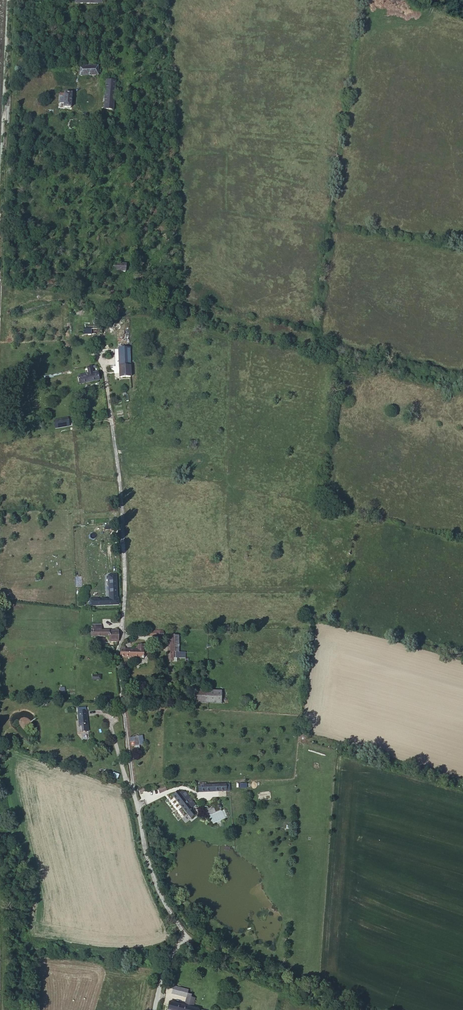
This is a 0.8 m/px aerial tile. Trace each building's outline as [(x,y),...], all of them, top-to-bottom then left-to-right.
[(79,70),(80,77),(103,75),(103,67),(79,70)] [(107,113),(118,113),(119,83),(109,83),(107,113)] [(70,107),(70,93),(64,93),(64,96),(59,96),(59,102),(63,102),(63,106),(70,107)] [(132,379),(131,348),(117,349),(119,379),(132,379)] [(90,374),(79,376),(81,384),(100,381),(99,372),(94,373),(92,367),(88,367),(90,374)] [(70,419),(63,421),(64,428),(71,427),(70,419)] [(117,575),(108,575),(108,598),(88,598),(88,607),(119,607),(119,598),(117,598),(117,575)] [(110,644),(119,644),(119,633),(92,633),(93,637),(110,638),(110,644)] [(173,649),(181,649),(181,638),(173,637),(173,649)] [(144,656),(144,652),(144,649),(137,648),(137,653),(122,652),(122,659),(144,660),(144,656)] [(181,654),(173,653),(173,663),(178,663),(178,660),(187,661),(187,655),(181,655),(181,654)] [(223,692),(198,692),(198,704),(223,705),(223,692)] [(102,704),(109,705),(110,696),(102,696),(102,704)] [(82,716),(83,725),(86,725),(87,730),(93,729),(91,714),(82,716)] [(130,737),(131,746),(144,745),(143,736),(130,737)] [(229,786),(201,787),(201,794),(229,793),(229,786)] [(166,788),(159,793),(162,797),(169,791),(166,788)] [(187,816),(194,812),(189,806),(192,805),(183,794),(182,795),(180,793),(173,798),(187,816)] [(197,817),(194,812),(187,816),(191,821),(197,817)] [(179,989),(177,998),(188,1000),(188,999),(189,995),(189,991),(179,989)] [(197,1000),(194,999),(188,999),(188,1000),(187,1009),(195,1009),(197,1000)]
